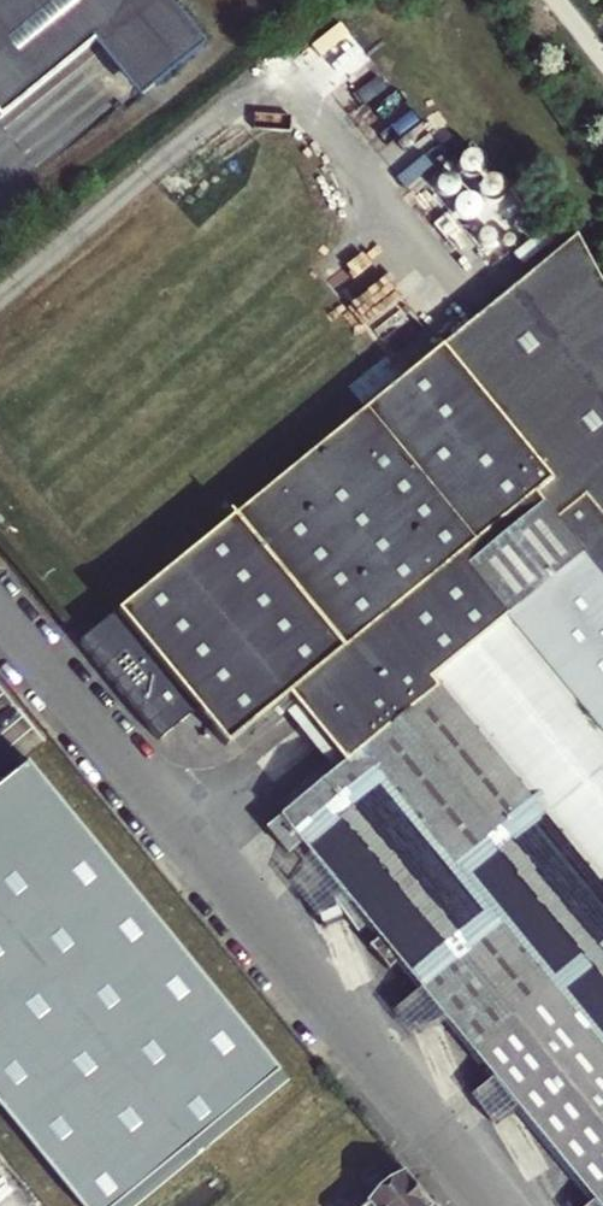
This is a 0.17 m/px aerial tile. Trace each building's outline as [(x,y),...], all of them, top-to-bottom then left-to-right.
[(156,0),(0,0),(0,124),(156,0)] [(443,350),(540,467),(602,415),(602,294),(575,242),(457,339),(443,350)] [(216,733),(296,667),(540,467),(443,350),(119,615),(216,733)] [(540,467),(553,483),(535,498),(554,522),(585,496),(602,518),(602,415),(540,467)] [(216,733),(229,749),(289,699),(299,710),(345,767),(335,775),(268,829),(290,855),(303,845),(310,853),(369,925),(381,939),(400,963),(422,989),(449,1023),(493,1076),(516,1104),(594,1199),(599,1205),(602,1205),(602,518),(585,496),(554,522),(535,498),(553,483),(540,467),(296,667),(216,733)] [(335,775),(345,767),(299,710),(289,719),(335,775)] [(290,1077),(38,768),(0,799),(0,1102),(85,1205),(131,1205),(290,1077)] [(359,934),(369,925),(310,853),(285,881),(313,915),(339,911),(359,934)] [(376,956),(384,965),(389,972),(400,963),(381,939),(371,947),(376,956)] [(413,1036),(449,1023),(422,989),(394,1013),(413,1036)] [(492,1124),(516,1104),(493,1076),(469,1096),(492,1124)] [(406,1176),(370,1205),(430,1205),(406,1176)]
